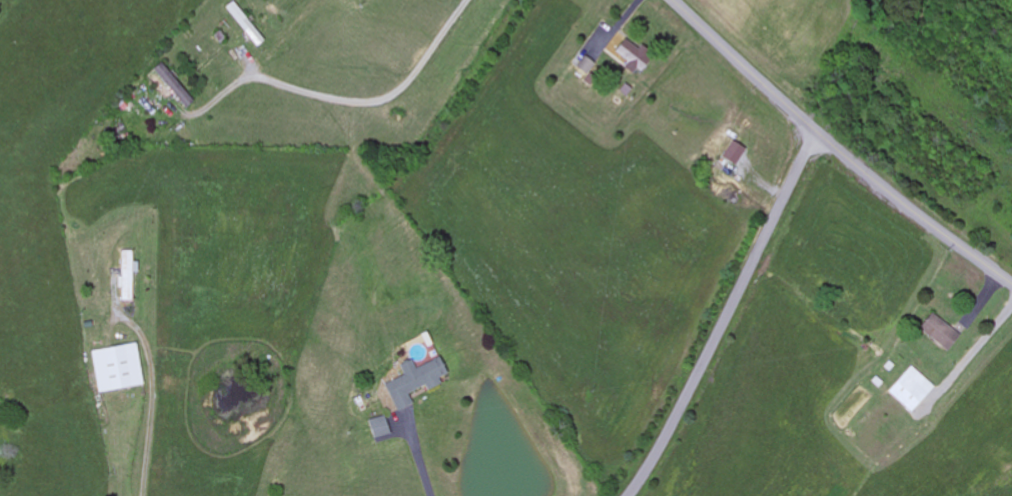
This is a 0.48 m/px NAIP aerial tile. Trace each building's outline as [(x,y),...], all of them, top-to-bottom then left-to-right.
[(262,44),(237,6),(229,10),(255,49),(262,44)] [(624,71),(636,78),(648,57),(622,41),(615,53),(629,62),(624,71)] [(193,102),(160,64),(152,71),(185,108),(193,102)] [(734,167),(745,151),(733,142),(721,159),(734,167)] [(918,329),(944,353),(958,338),(931,314),(918,329)] [(89,353),(96,394),(145,387),(139,345),(89,353)] [(384,387),(397,413),(413,405),(408,395),(424,388),(426,392),(440,385),(438,380),(447,375),(439,359),(416,370),(411,361),(399,367),(404,377),(384,387)] [(886,393),(910,415),(934,390),(910,367),(886,393)] [(374,440),(389,435),(382,417),(367,423),(374,440)]
